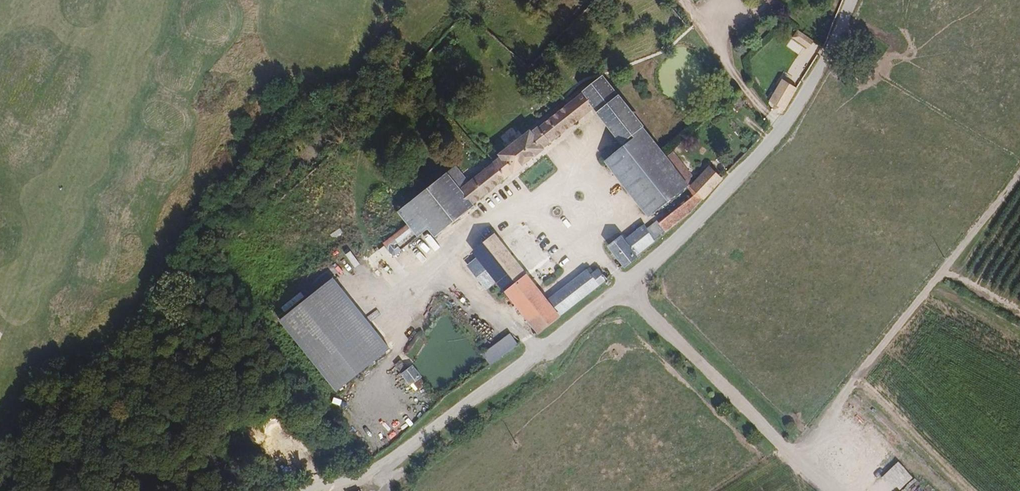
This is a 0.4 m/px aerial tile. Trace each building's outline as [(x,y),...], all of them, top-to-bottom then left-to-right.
[(459,165),(447,174),(401,213),(412,225),(396,239),(392,236),(386,242),(400,258),(406,253),(401,246),(417,232),(419,236),(426,231),(436,240),(471,211),(471,207),(595,106),(626,146),(608,159),(652,216),(691,185),(603,74),(568,99),(532,129),(529,126),(498,154),(501,158),(472,181),(459,165)] [(784,112),(799,87),(784,79),(769,103),(784,112)] [(709,195),(725,177),(712,165),(697,184),(709,195)] [(703,201),(698,194),(660,223),(667,234),(703,201)] [(525,277),(535,287),(557,269),(520,225),(498,241),(525,277)] [(610,247),(625,267),(655,245),(641,227),(623,242),(621,239),(610,247)] [(525,277),(498,241),(489,233),(470,248),(476,258),(466,266),(488,293),(500,284),(542,333),(560,319),(548,304),(535,287),(525,277)] [(346,253),(354,264),(359,261),(351,249),(346,253)] [(589,279),(597,290),(607,281),(599,271),(589,279)] [(560,319),(597,290),(589,279),(586,276),(548,304),(560,319)] [(333,278),(280,322),(336,392),(390,349),(333,278)] [(420,303),(413,314),(417,317),(425,306),(420,303)] [(484,343),(490,340),(481,324),(476,327),(484,343)] [(493,365),(520,344),(512,333),(484,354),(493,365)] [(400,371),(413,388),(423,380),(410,364),(400,371)] [(845,419),(853,428),(862,420),(854,411),(845,419)] [(904,490),(914,481),(897,462),(878,479),(889,490),(904,490)]
